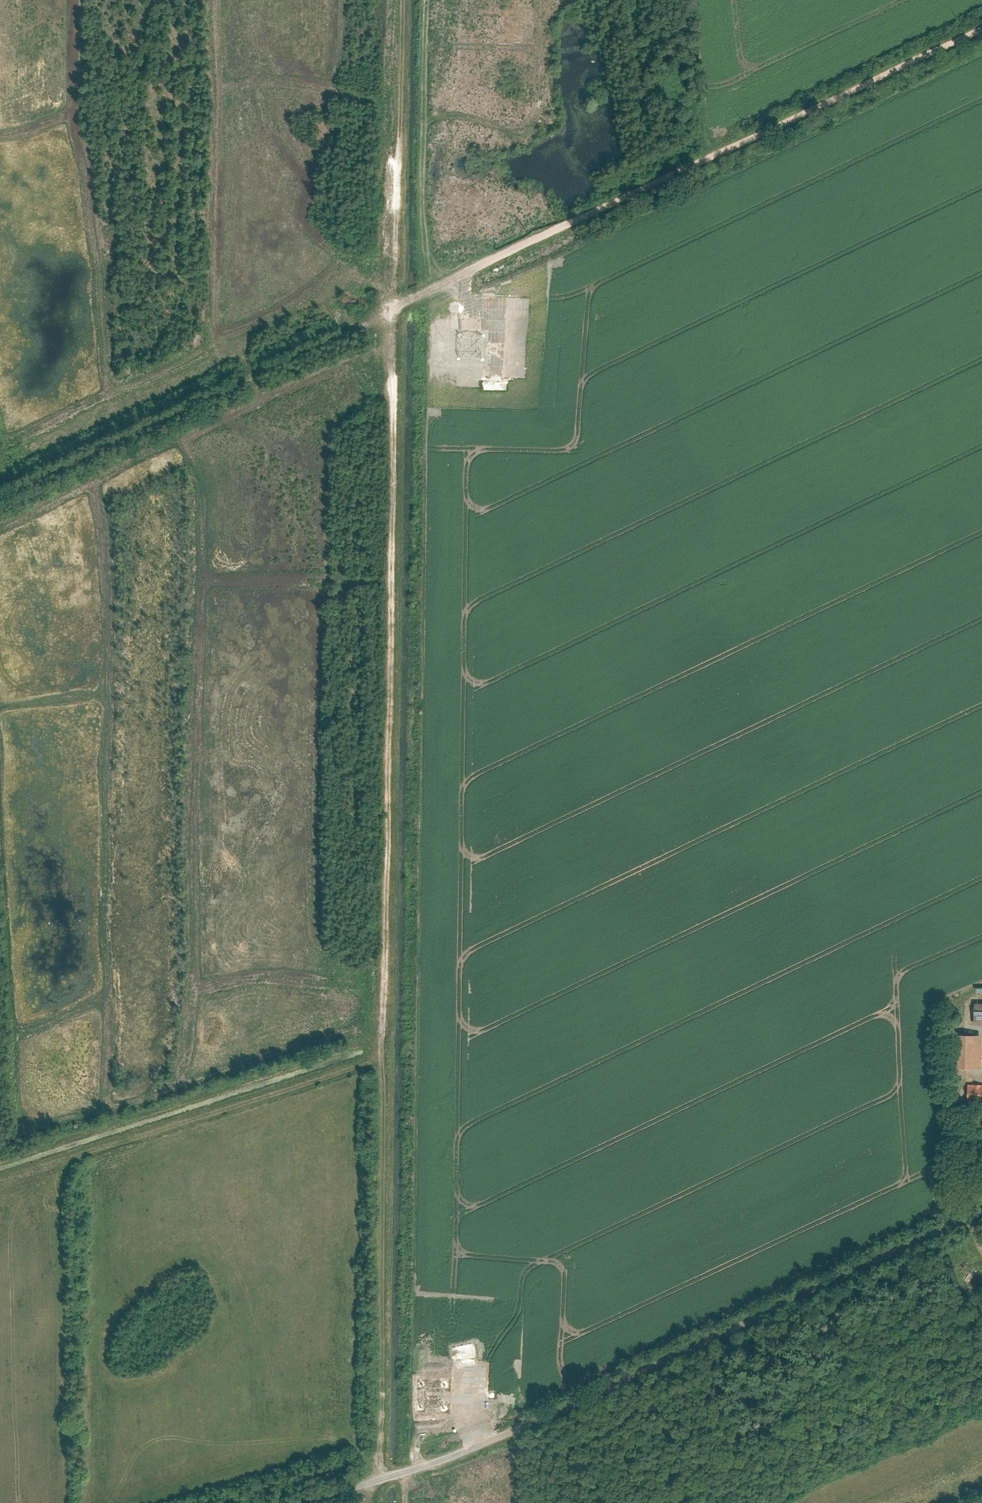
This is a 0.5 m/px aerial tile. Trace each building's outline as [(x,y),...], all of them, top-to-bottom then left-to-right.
[(974,990),(973,1027),(981,1027),(981,990),(974,990)] [(981,1036),(948,1035),(948,1069),(980,1070),(981,1036)] [(966,1086),(965,1102),(981,1102),(981,1086),(966,1086)]
